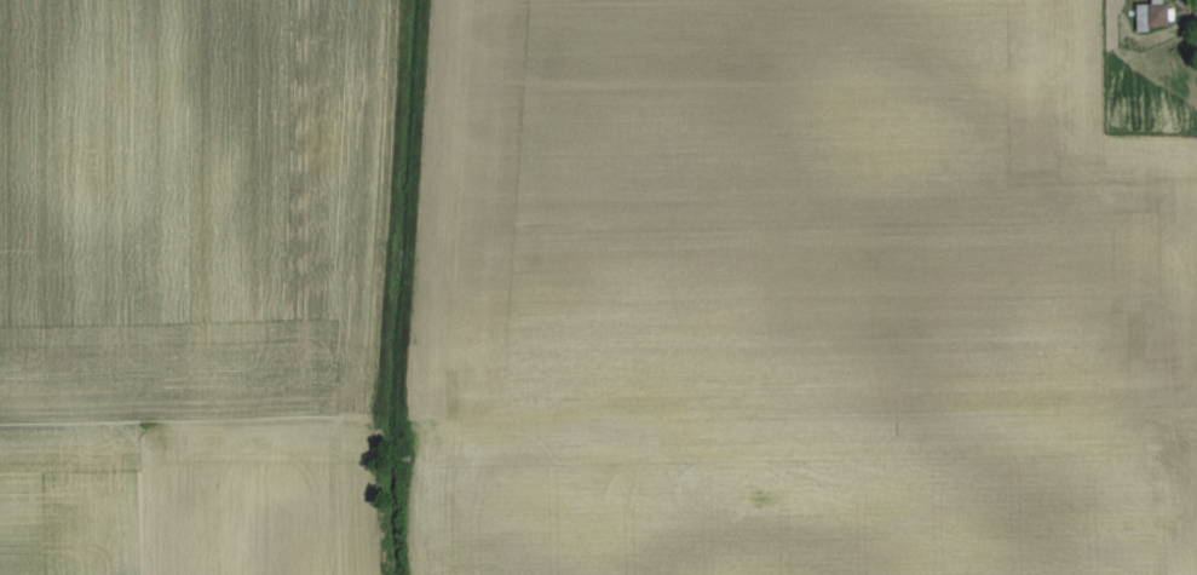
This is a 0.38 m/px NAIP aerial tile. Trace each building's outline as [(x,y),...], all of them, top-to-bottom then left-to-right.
[(1139,28),(1173,28),(1173,3),(1139,3),(1139,28)]
